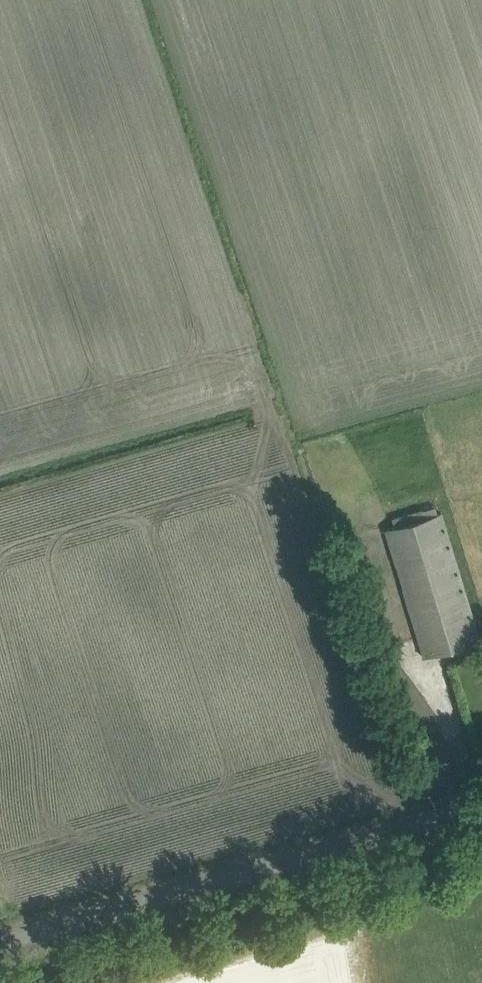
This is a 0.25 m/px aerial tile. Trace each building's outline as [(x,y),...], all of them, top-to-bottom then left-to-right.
[(439,513),(436,505),(393,517),(396,526),(387,529),(419,637),(425,656),(480,639),(474,620),(442,512),(439,513)]
